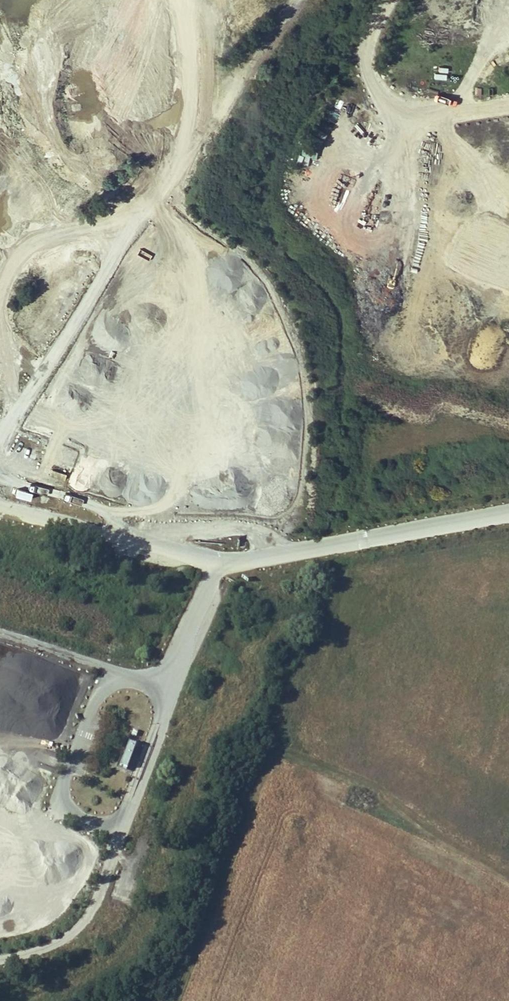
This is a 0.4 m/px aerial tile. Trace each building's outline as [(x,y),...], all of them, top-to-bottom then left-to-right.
[(300,153),(314,157),(317,147),(303,142),(300,153)] [(332,244),(329,250),(345,257),(347,252),(332,244)] [(31,458),(28,465),(43,471),(46,464),(31,458)] [(64,478),(65,471),(51,468),(49,475),(64,478)] [(30,499),(32,490),(22,488),(20,496),(30,499)] [(75,501),(77,495),(57,489),(55,495),(75,501)] [(126,769),(134,742),(125,740),(117,767),(126,769)]
